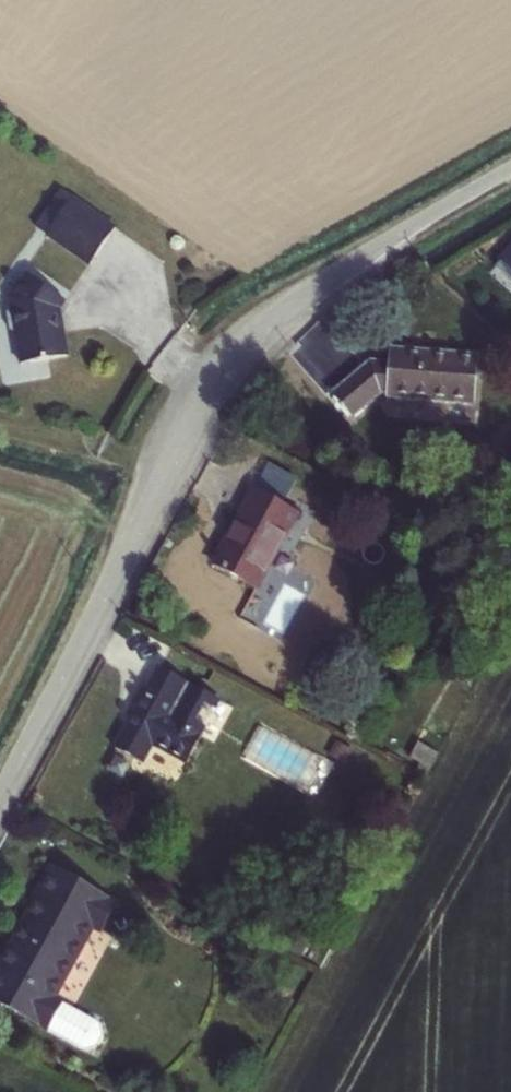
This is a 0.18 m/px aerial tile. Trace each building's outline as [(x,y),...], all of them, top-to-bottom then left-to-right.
[(76,197),(65,189),(39,225),(50,233),(76,197)] [(76,197),(50,233),(92,264),(119,228),(76,197)] [(495,269),(510,284),(510,251),(495,269)] [(56,314),(61,307),(67,299),(28,272),(11,295),(12,304),(8,310),(10,327),(17,332),(21,362),(68,355),(64,329),(59,330),(56,314)] [(64,329),(61,307),(56,314),(59,330),(64,329)] [(477,357),(390,350),(389,364),(369,361),(331,395),(352,419),(380,394),(386,395),(386,398),(473,406),(477,357)] [(256,590),(298,513),(254,490),(239,516),(241,518),(214,567),(256,590)] [(198,735),(218,700),(158,668),(114,749),(141,764),(151,745),(186,763),(201,737),(198,735)] [(437,754),(417,743),(409,759),(429,770),(437,754)] [(0,966),(0,1005),(82,1049),(93,1046),(100,1033),(96,1022),(53,999),(92,927),(100,932),(114,905),(49,870),(35,896),(37,898),(0,966)]
